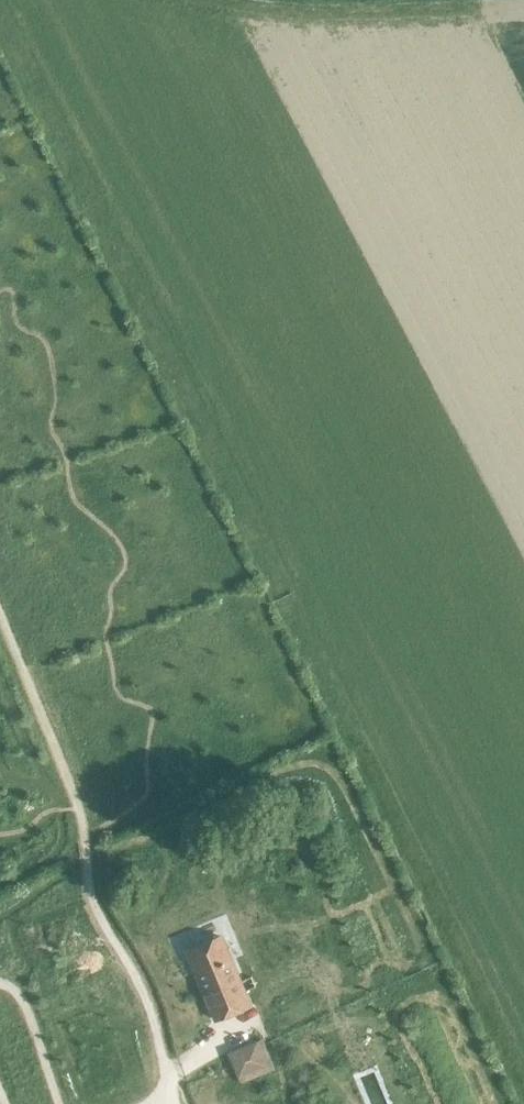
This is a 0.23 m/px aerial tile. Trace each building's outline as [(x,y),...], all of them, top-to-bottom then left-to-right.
[(221,936),(187,950),(216,1019),(250,1005),(221,936)]
